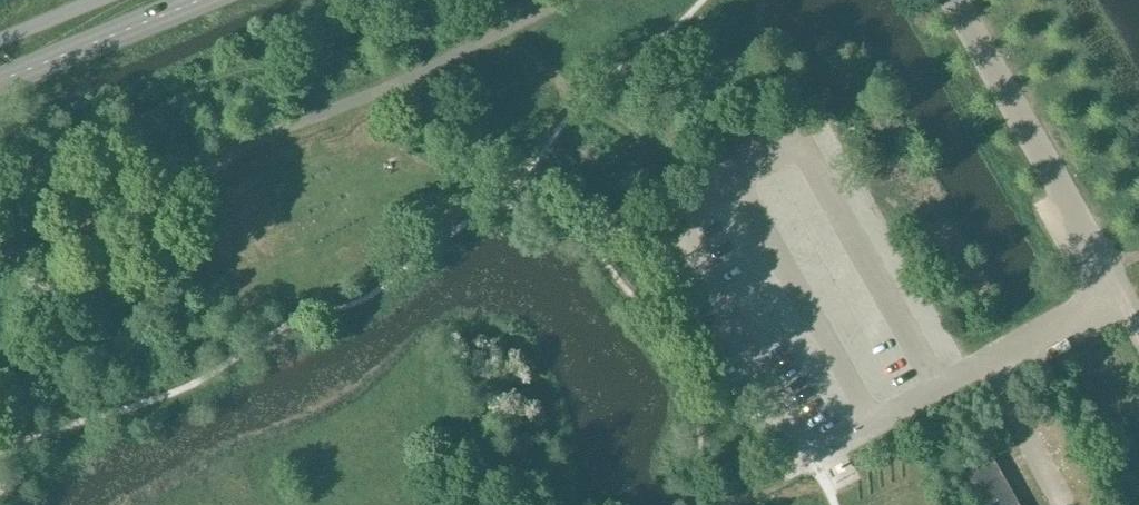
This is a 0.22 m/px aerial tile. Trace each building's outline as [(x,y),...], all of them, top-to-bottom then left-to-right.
[(993,460),(968,474),(985,504),(1018,504),(993,460)]
